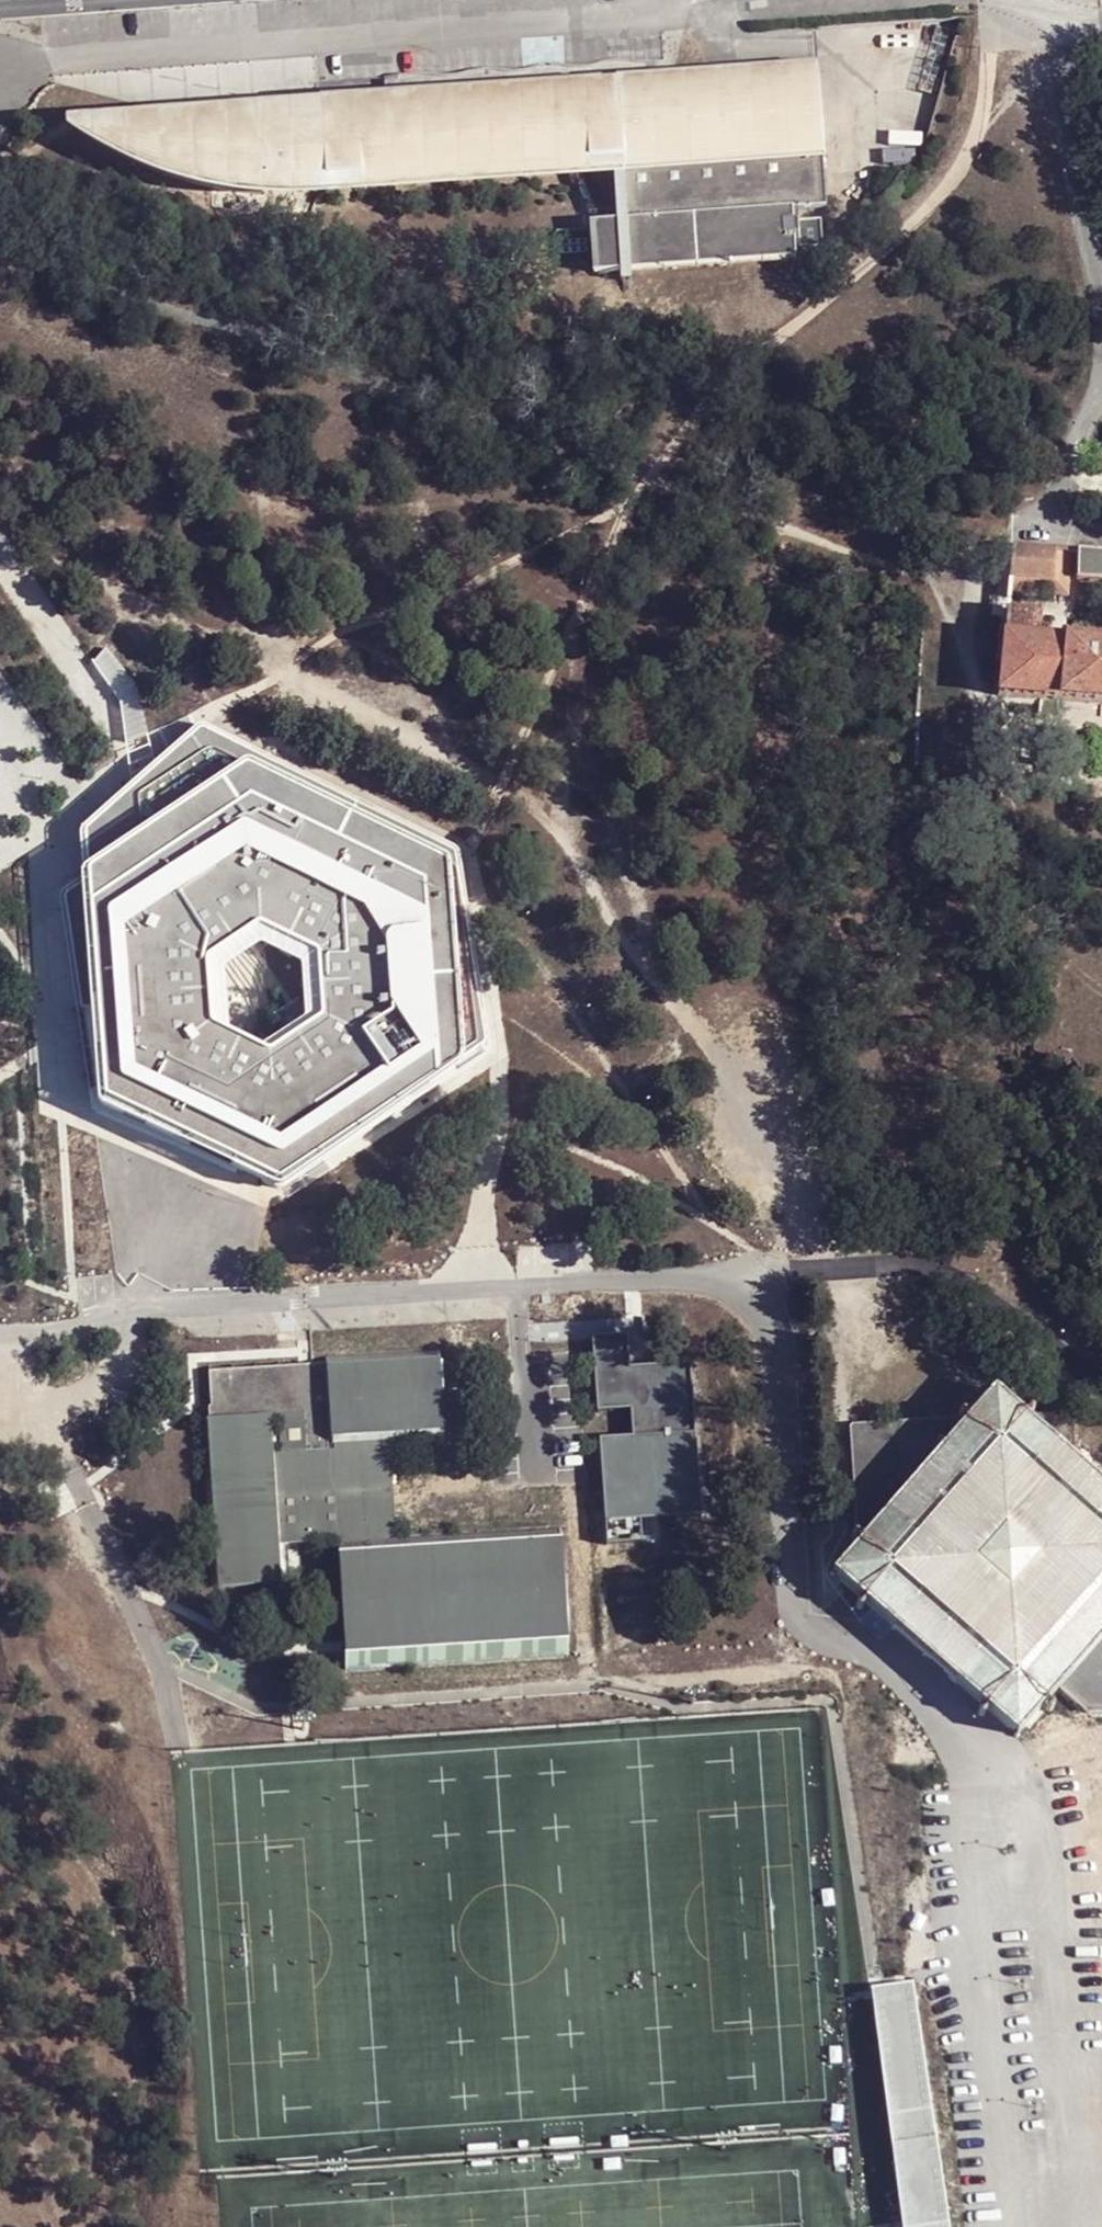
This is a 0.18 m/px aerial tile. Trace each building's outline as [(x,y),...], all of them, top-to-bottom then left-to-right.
[(172,118),(68,127),(66,135),(130,172),(202,194),(247,199),(245,188),(591,165),(592,174),(603,184),(608,184),(613,226),(816,210),(812,161),(805,67),(221,115),(222,124),(172,118)] [(820,207),(590,225),(591,276),(619,272),(620,277),(795,262),(794,248),(823,245),(820,207)] [(1079,589),(1080,548),(1061,545),(1010,543),(1010,588),(1079,589)] [(1090,551),(1088,570),(1101,571),(1101,551),(1090,551)] [(1003,693),(1003,699),(1055,702),(1101,704),(1101,634),(1088,633),(1089,617),(1056,615),(1056,611),(1040,610),(1008,608),(1007,627),(1003,693)] [(131,682),(105,650),(94,663),(120,701),(125,740),(146,734),(131,682)] [(421,894),(247,810),(135,888),(88,921),(97,1104),(273,1185),(437,1076),(421,894)] [(624,1330),(589,1332),(599,1406),(632,1405),(635,1434),(602,1435),(608,1512),(707,1507),(689,1363),(629,1364),(624,1330)] [(442,1455),(436,1359),(211,1373),(214,1419),(199,1420),(211,1597),(286,1592),(284,1552),(335,1548),(344,1683),(566,1668),(558,1547),(394,1558),(388,1458),(442,1455)] [(995,1404),(962,1441),(951,1432),(849,1436),(853,1543),(863,1552),(830,1586),(1017,1750),(1101,1653),(1101,1497),(995,1404)] [(1070,1700),(1093,1719),(1101,1717),(1101,1662),(1070,1700)] [(901,2226),(950,2226),(913,1982),(873,1990),(901,2226)]
